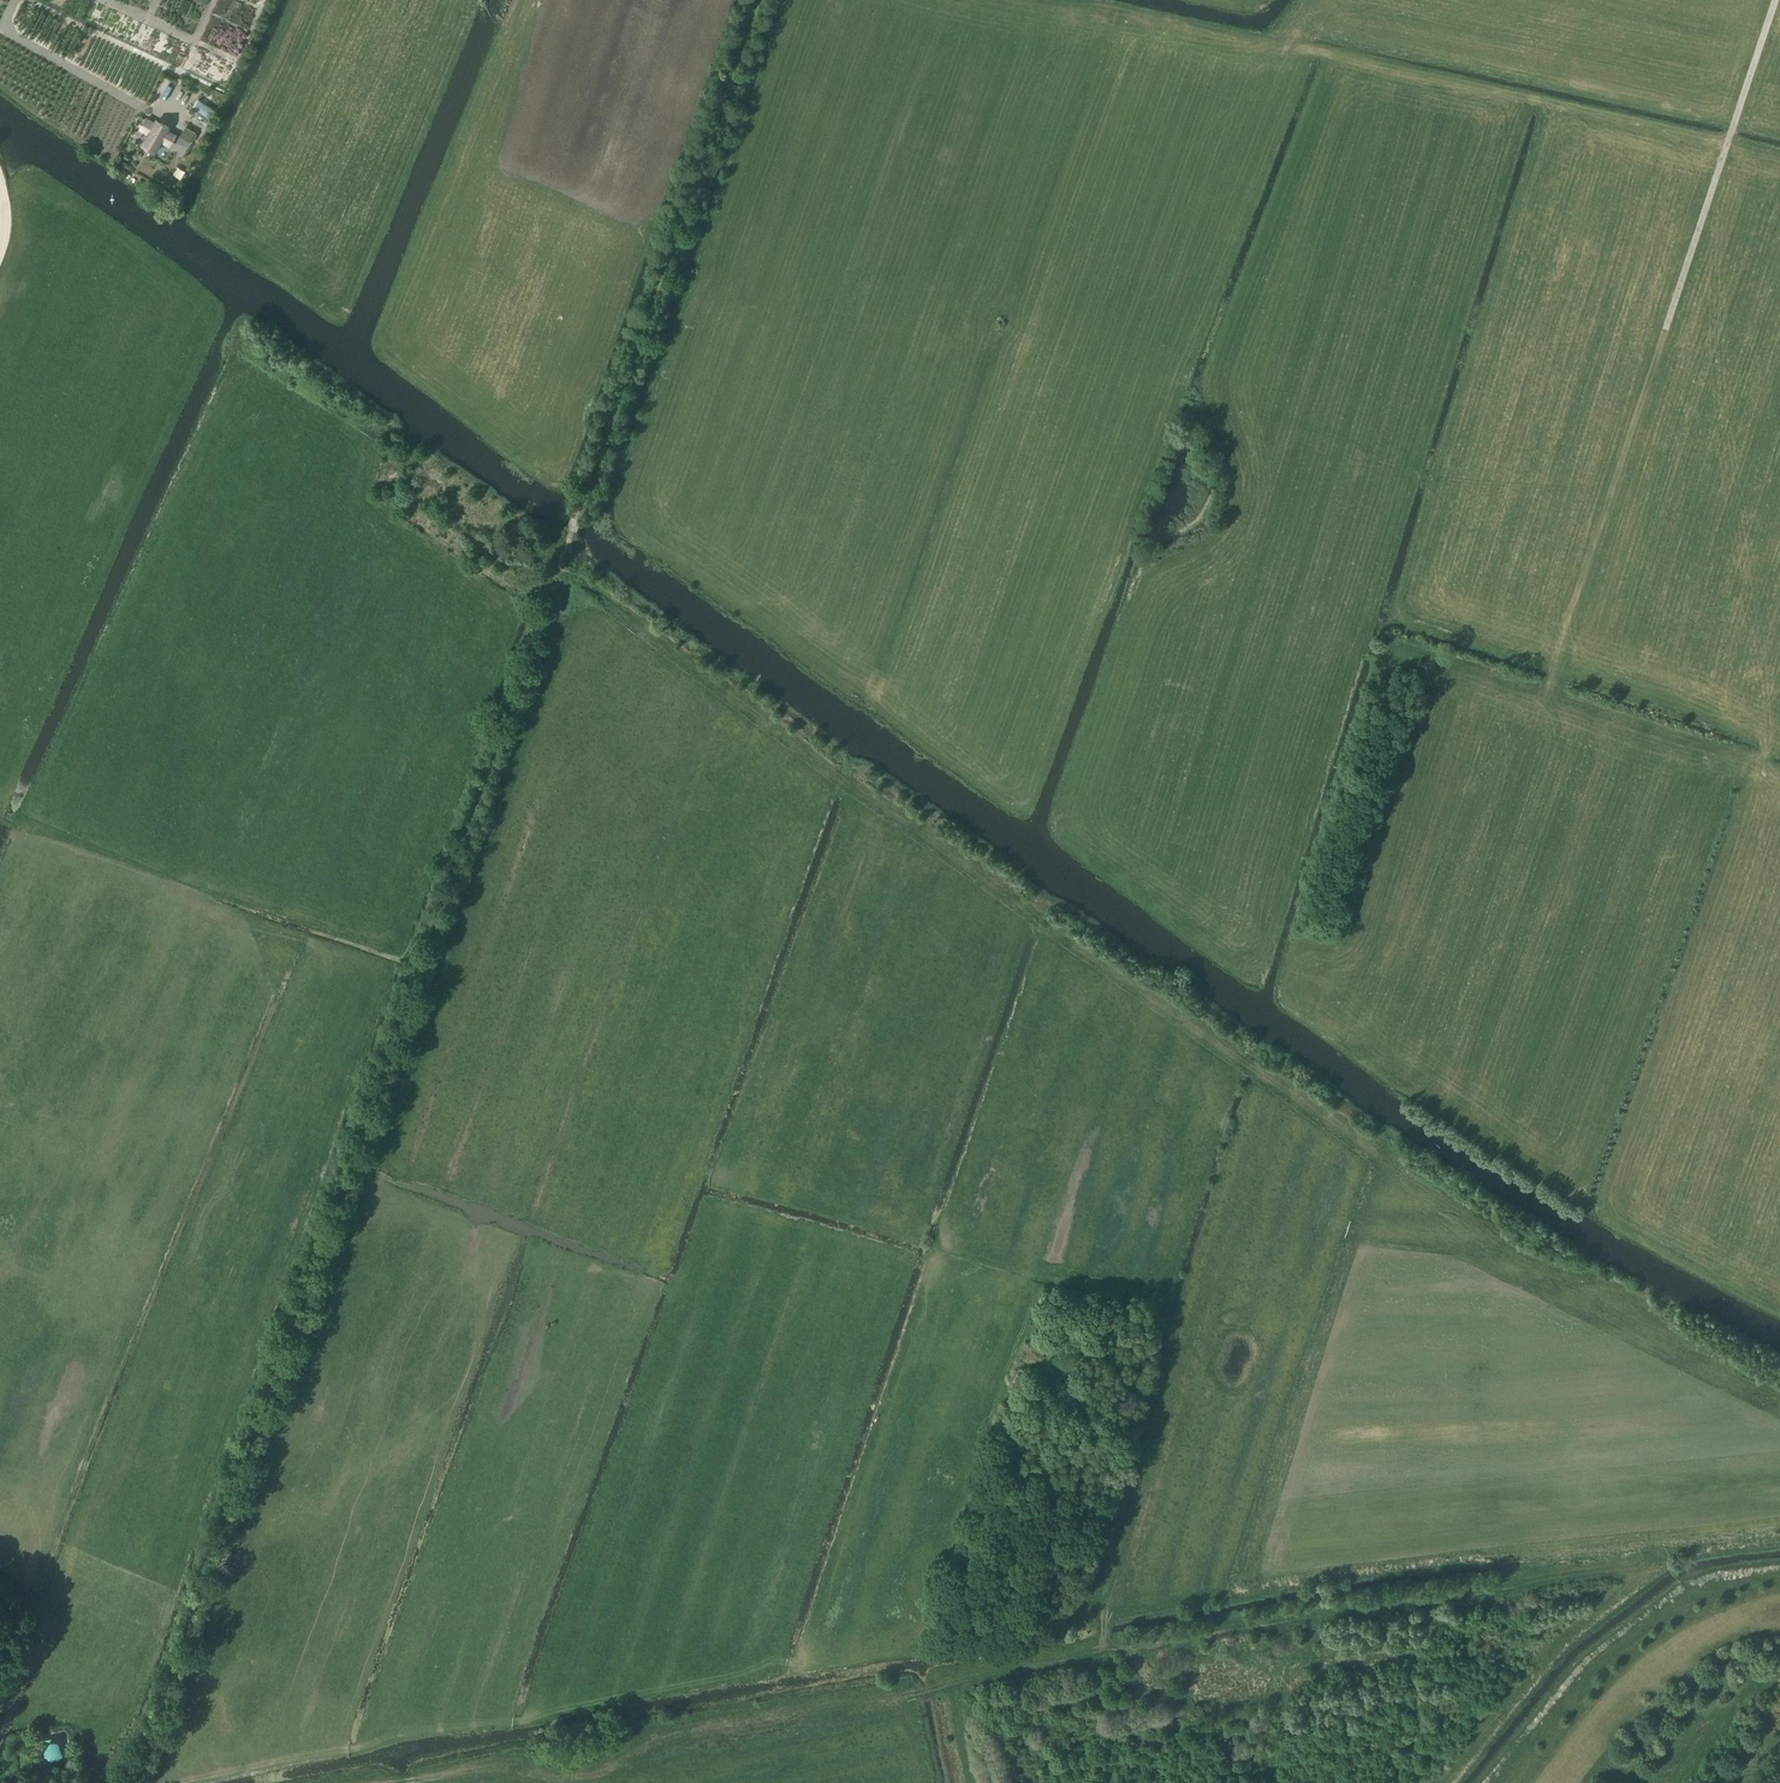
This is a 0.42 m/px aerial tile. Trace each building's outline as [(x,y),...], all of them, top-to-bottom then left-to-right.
[(210,118),(216,110),(199,99),(194,106),(210,118)] [(140,130),(149,134),(143,145),(155,153),(161,142),(170,146),(176,136),(167,131),(169,128),(157,121),(155,124),(146,119),(140,130)] [(184,129),(179,138),(190,144),(195,134),(184,129)]
